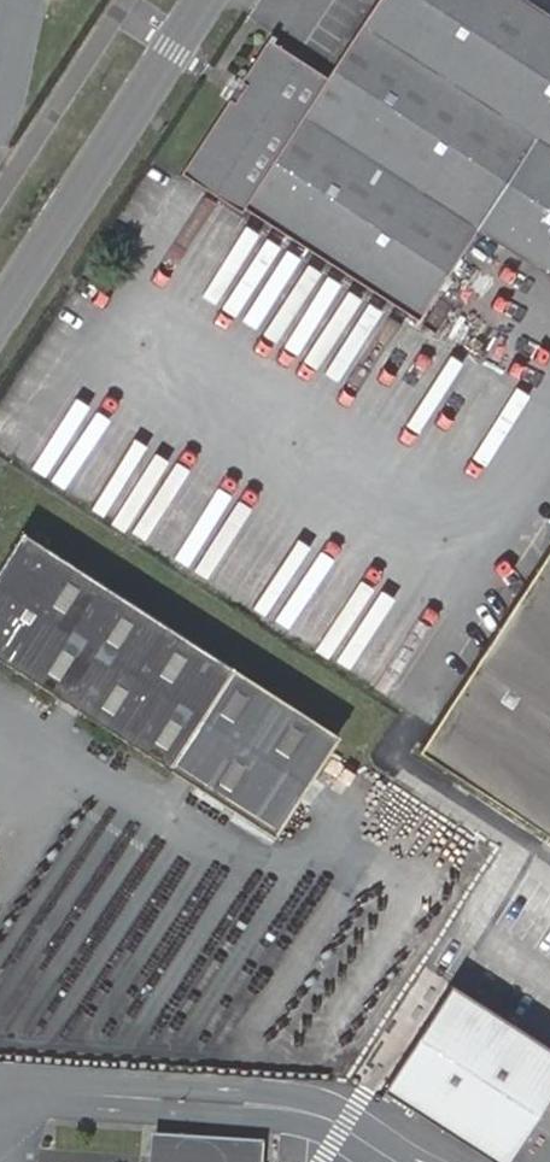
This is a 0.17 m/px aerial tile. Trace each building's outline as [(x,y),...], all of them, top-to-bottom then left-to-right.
[(269,39),(182,171),(422,320),(479,233),(549,277),(549,18),(522,0),(382,0),(330,79),(269,39)] [(25,528),(0,566),(0,651),(279,833),(343,734),(25,528)] [(431,756),(549,835),(549,564),(431,756)] [(455,991),(387,1096),(491,1161),(514,1161),(549,1107),(549,1053),(455,991)] [(151,1134),(149,1161),(263,1161),(264,1142),(151,1134)]
